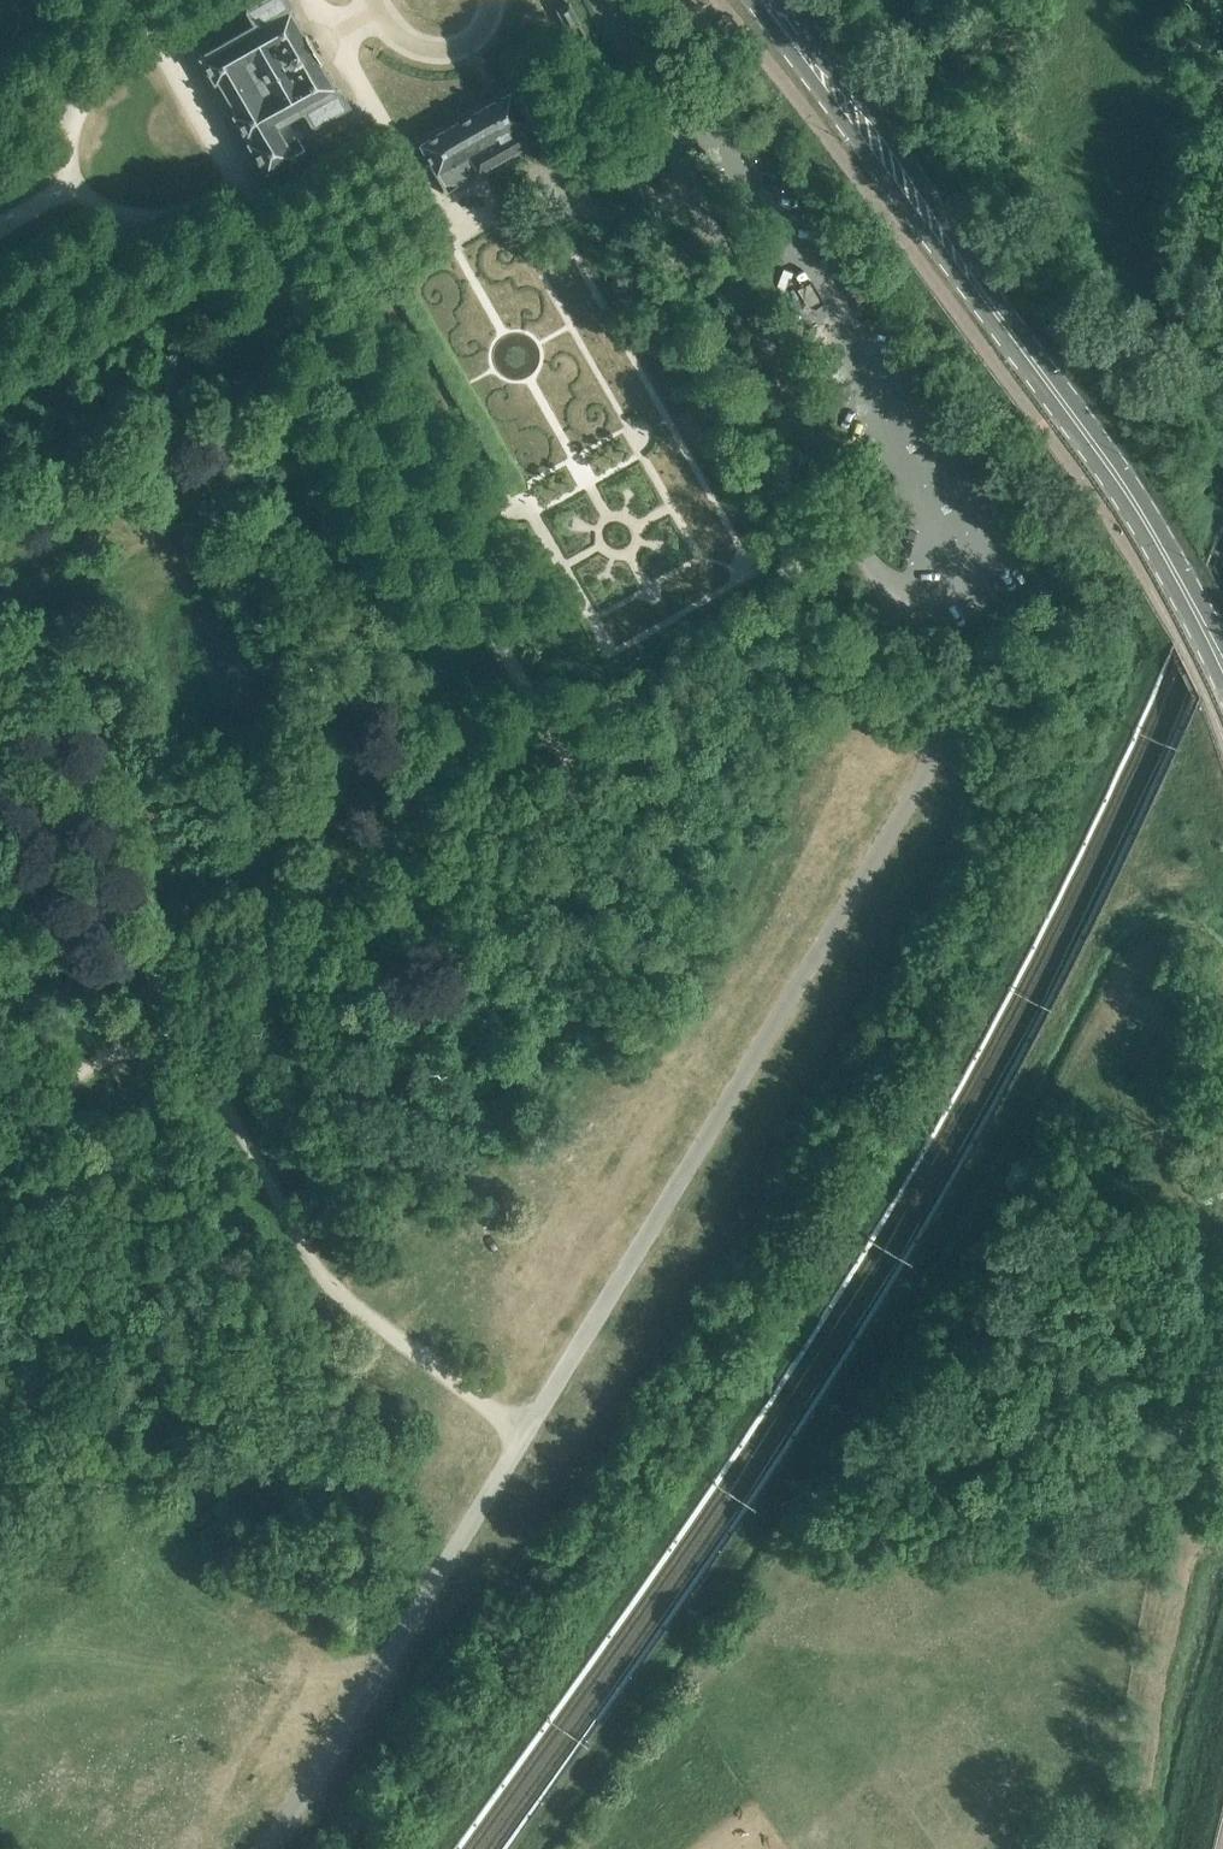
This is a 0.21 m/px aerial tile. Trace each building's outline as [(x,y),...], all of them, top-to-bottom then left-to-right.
[(293,155),(285,140),(296,134),(289,123),(290,116),(301,109),(305,112),(301,115),(306,124),(310,122),(313,123),(347,103),(338,87),(334,89),(319,62),(320,60),(316,54),(317,53),(308,39),(307,39),(303,32),(301,32),(286,5),(290,3),(288,0),(245,0),(251,10),(196,43),(214,80),(217,79),(236,111),(233,113),(248,139),(248,141),(265,171),(293,155)] [(569,2),(566,4),(556,9),(567,29),(576,24),(579,23),(569,2)] [(457,121),(419,143),(445,189),(536,138),(510,91),(471,113),(471,115),(459,121),(457,121)] [(631,231),(624,235),(628,243),(635,239),(631,231)]
